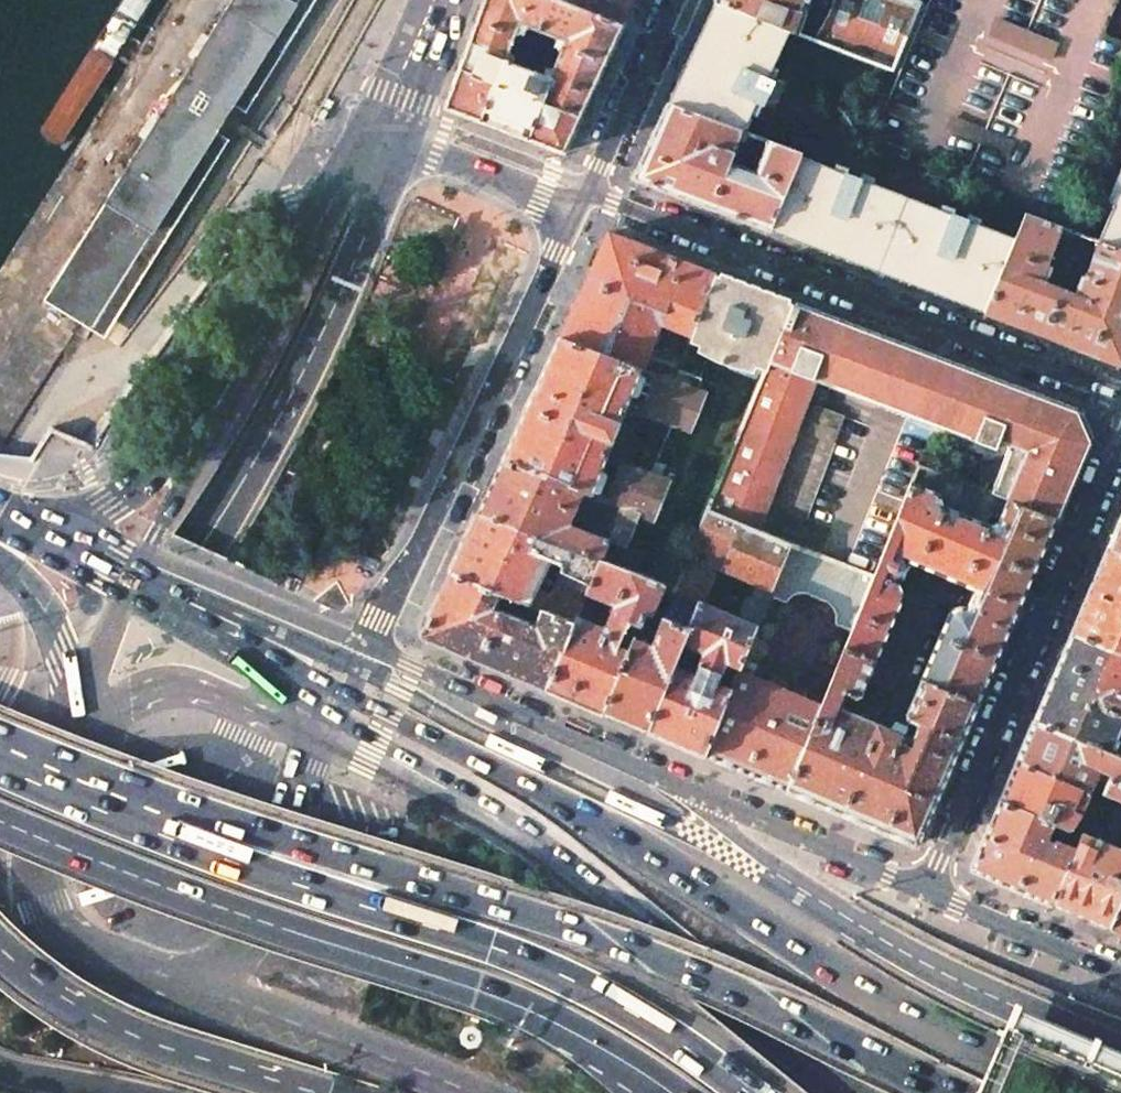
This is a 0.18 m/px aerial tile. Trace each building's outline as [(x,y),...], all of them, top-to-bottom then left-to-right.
[(39,122),(39,134),(48,141),(58,139),(151,0),(118,0),(39,122)] [(297,0),(232,0),(45,299),(92,328),(224,118),(297,0)] [(446,107),(493,125),(564,152),(599,75),(622,26),(559,0),(485,0),(446,107)] [(622,26),(634,0),(559,0),(622,26)] [(913,0),(716,0),(715,1),(790,30),(892,70),(920,3),(913,0)] [(1120,70),(1120,40),(1103,33),(1117,0),(929,0),(872,136),(1060,215),(1120,70)] [(767,79),(790,30),(715,1),(692,51),(668,103),(744,131),(757,102),(763,104),(773,82),(767,79)] [(744,131),(668,103),(648,146),(633,178),(703,205),(770,230),(800,156),(801,153),(744,131)] [(834,169),(800,156),(770,230),(799,241),(939,295),(985,312),(1016,238),(979,224),(981,219),(968,214),(966,219),(953,214),(955,209),(942,204),(940,209),(873,184),(875,178),(862,173),(860,179),(847,174),(849,168),(836,163),(834,169)] [(1099,240),(1120,248),(1120,184),(1111,206),(1113,207),(1099,240)] [(1062,226),(1026,213),(1016,238),(985,312),(1056,339),(1120,364),(1120,248),(1099,240),(1073,230),(1068,243),(1093,255),(1078,294),(1042,280),(1062,226)] [(663,323),(691,334),(715,274),(659,253),(608,233),(585,283),(560,338),(640,368),(656,374),(673,380),(683,354),(664,347),(663,349),(653,345),(663,323)] [(755,289),(715,274),(691,334),(683,354),(673,380),(706,392),(750,409),(769,363),(794,304),(755,289)] [(994,448),(979,488),(1056,516),(1088,441),(1076,411),(1024,392),(794,304),(769,363),(831,386),(832,383),(975,437),(974,440),(994,448)] [(628,396),(640,368),(560,338),(532,396),(503,459),(590,494),(597,476),(628,396)] [(822,408),(831,386),(769,363),(750,409),(708,509),(790,542),(796,545),(843,416),(822,408)] [(656,374),(640,368),(628,396),(645,402),(641,411),(671,423),(691,430),(706,392),(673,380),(656,374)] [(750,409),(706,392),(691,430),(671,423),(651,474),(671,482),(656,521),(621,506),(598,561),(665,587),(675,591),(708,509),(750,409)] [(503,459),(479,511),(535,535),(535,537),(598,561),(621,506),(606,501),(590,494),(503,459)] [(613,483),(597,476),(590,494),(606,501),(621,506),(656,521),(671,482),(651,474),(621,462),(613,483)] [(905,559),(975,588),(967,608),(962,606),(958,607),(955,607),(951,610),(948,614),(920,679),(977,703),(1000,648),(1056,516),(979,488),(918,465),(874,576),(852,632),(845,648),(875,660),(903,595),(897,579),(903,576),(907,566),(905,559)] [(790,542),(708,509),(675,591),(702,602),(717,566),(772,588),(790,542)] [(450,572),(523,601),(541,609),(573,622),(598,561),(535,537),(535,535),(479,511),(466,539),(450,572)] [(1108,546),(1120,552),(1120,515),(1108,546)] [(832,623),(852,632),(874,576),(796,545),(790,542),(772,588),(768,596),(789,605),(795,590),(838,608),(832,623)] [(1108,546),(1091,586),(1072,631),(1120,651),(1120,552),(1108,546)] [(654,614),(665,587),(598,561),(573,622),(545,688),(577,701),(604,712),(634,637),(645,611),(654,614)] [(518,614),(523,601),(450,572),(436,602),(422,632),(424,636),(482,661),(545,688),(573,622),(541,609),(536,621),(518,614)] [(728,659),(741,664),(757,624),(702,602),(675,591),(664,618),(689,628),(647,730),(677,743),(704,754),(731,687),(719,682),(728,659)] [(653,645),(634,637),(604,712),(628,722),(647,730),(689,628),(664,618),(653,645)] [(1120,734),(1120,651),(1072,631),(1053,675),(1034,719),(1113,753),(1120,734)] [(916,844),(954,756),(977,703),(920,679),(905,714),(908,719),(902,734),(838,707),(844,693),(854,697),(860,695),(875,660),(845,648),(824,701),(822,705),(788,790),(857,819),(916,844)] [(822,705),(739,669),(731,687),(704,754),(748,773),(788,790),(822,705)] [(1089,790),(1098,769),(1110,775),(1102,792),(1120,800),(1120,757),(1113,753),(1034,719),(1025,740),(1017,759),(1089,790)] [(1000,799),(1070,826),(1080,812),(1089,790),(1017,759),(1008,780),(1000,799)] [(1015,887),(1053,903),(1082,832),(1070,826),(1000,799),(993,815),(971,868),(1015,887)] [(1120,896),(1120,848),(1082,832),(1053,903),(1085,916),(1108,927),(1120,896)] [(1108,927),(1120,932),(1120,896),(1108,927)] [(1001,1012),(984,1053),(968,1092),(1120,1092),(1120,1059),(1001,1012)]
